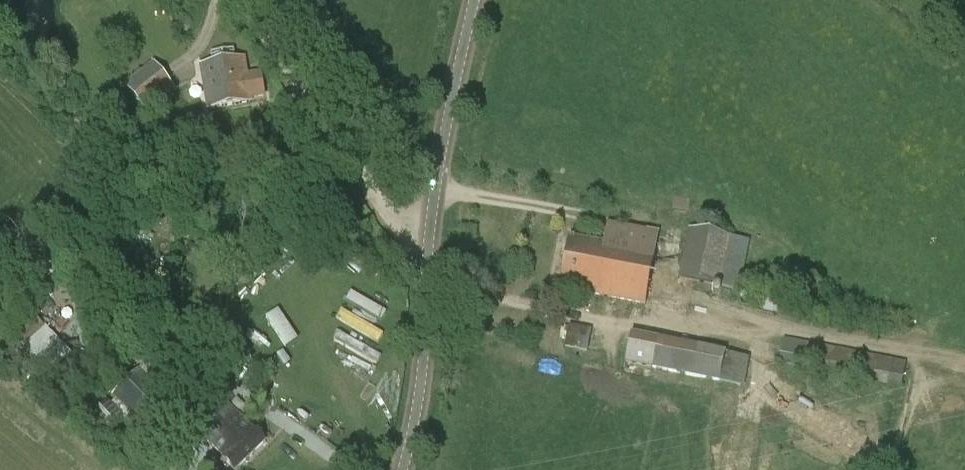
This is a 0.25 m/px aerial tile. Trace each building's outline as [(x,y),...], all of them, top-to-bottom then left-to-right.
[(211,53),(213,65),(201,67),(209,109),(251,102),(250,100),(265,97),(261,72),(246,75),(243,59),(236,61),(234,49),(211,53)] [(145,111),(174,87),(153,61),(124,86),(145,111)] [(644,305),(654,254),(659,231),(608,221),(603,244),(571,237),(561,288),(644,305)] [(738,292),(746,240),(688,229),(679,279),(738,292)] [(11,332),(24,347),(45,329),(31,314),(11,332)] [(587,353),(591,329),(569,325),(564,348),(587,353)] [(744,387),(748,358),(725,353),(630,334),(624,363),(744,387)] [(902,388),(906,362),(784,337),(778,364),(902,388)] [(139,369),(112,396),(150,433),(176,406),(139,369)] [(266,442),(253,429),(252,430),(228,406),(200,435),(223,458),(222,459),(233,469),(238,469),(266,442)]
